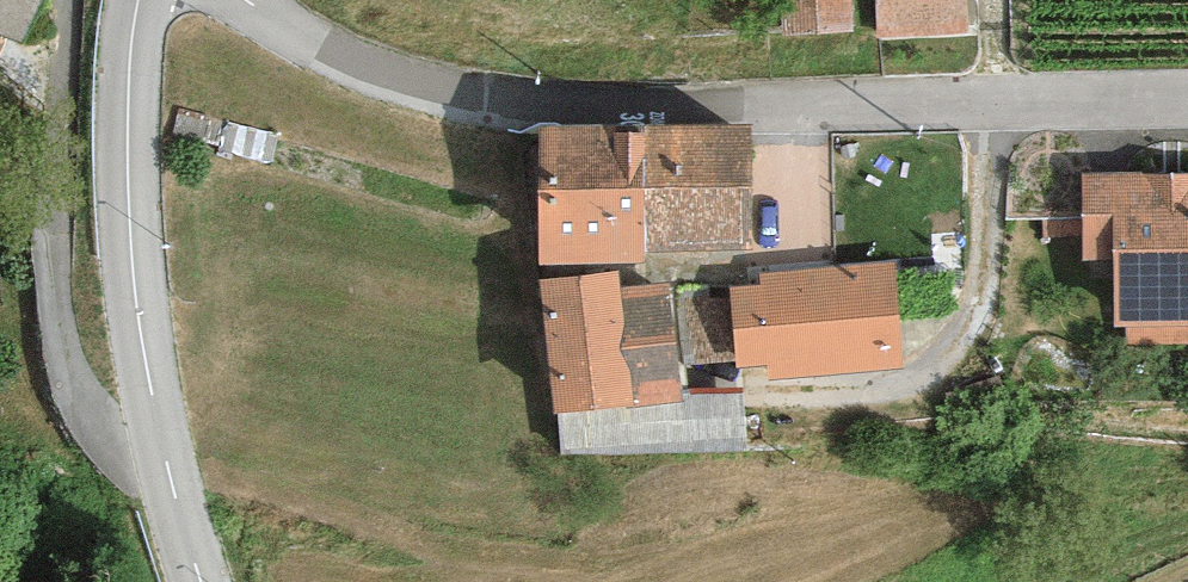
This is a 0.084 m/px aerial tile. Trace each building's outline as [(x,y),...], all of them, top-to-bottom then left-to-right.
[(18,39),(38,0),(0,0),(0,30),(18,39)] [(784,28),(853,24),(851,0),(783,0),(784,28)] [(880,73),(984,69),(982,18),(968,15),(968,0),(877,0),(880,73)] [(751,122),(642,125),(646,249),(754,246),(751,122)] [(642,125),(538,127),(540,262),(644,261),(646,249),(642,125)] [(1129,348),(1187,347),(1187,175),(1080,177),(1082,256),(1112,256),(1114,321),(1129,321),(1129,348)] [(766,287),(731,289),(738,366),(768,362),(768,381),(904,370),(903,265),(762,273),(766,287)] [(618,269),(537,279),(553,415),(562,414),(683,399),(681,388),(669,279),(620,285),(618,269)] [(683,399),(562,414),(564,457),(752,450),(741,383),(681,388),(683,399)]
